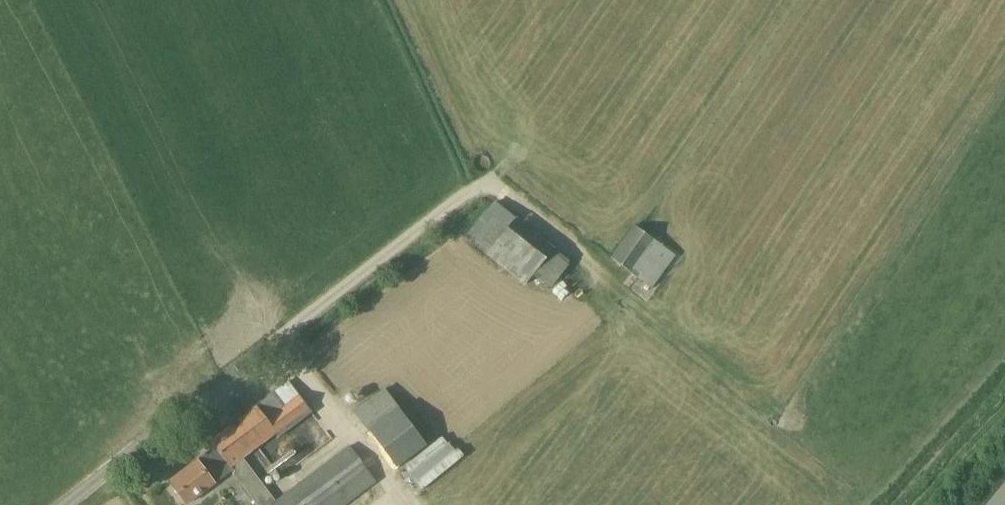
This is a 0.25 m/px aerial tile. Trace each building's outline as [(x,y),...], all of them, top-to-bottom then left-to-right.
[(464,236),(526,283),(531,277),(548,290),(571,260),(491,200),(464,236)] [(675,255),(634,226),(611,258),(651,288),(675,255)] [(368,432),(399,409),(384,389),(354,412),(361,421),(361,422),(368,432)] [(256,406),(210,441),(215,447),(197,461),(169,481),(186,504),(231,471),(257,504),(345,504),(375,482),(349,447),(275,502),(242,458),(276,433),(279,438),(312,412),(299,395),(266,419),(256,406)] [(402,466),(422,490),(462,458),(442,433),(402,466)]
